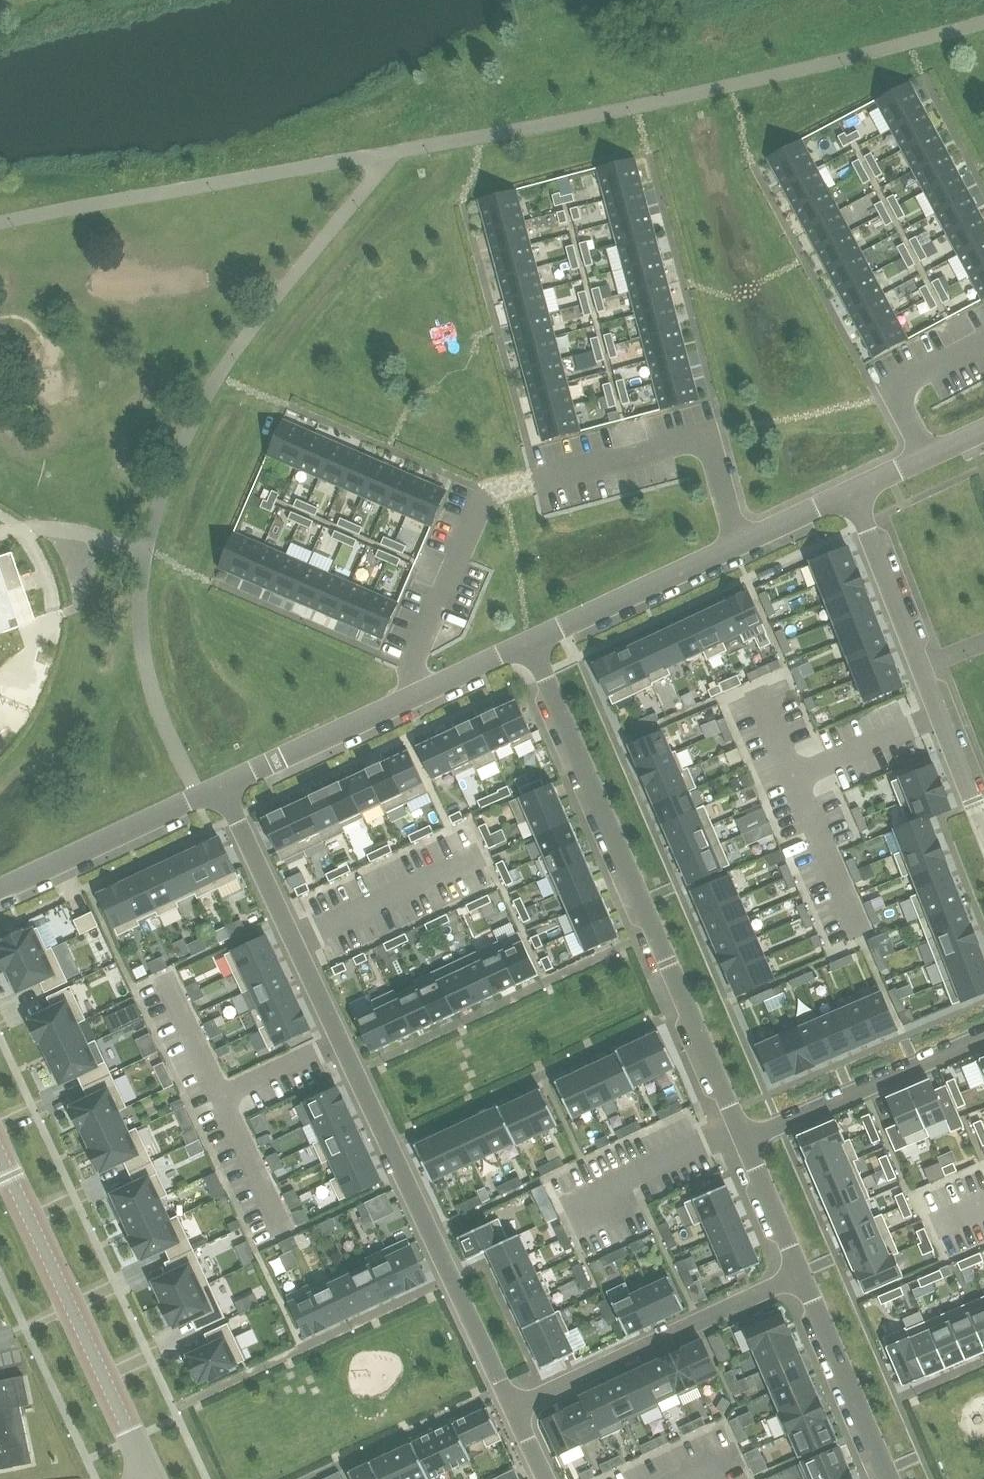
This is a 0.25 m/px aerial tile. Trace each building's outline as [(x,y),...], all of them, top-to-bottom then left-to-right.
[(891,128),(924,111),(912,89),(880,106),(891,128)] [(924,111),(891,128),(903,149),(935,132),(924,111)] [(847,136),(850,143),(861,137),(857,130),(847,136)] [(844,146),(850,143),(847,136),(845,132),(838,136),(844,146)] [(935,132),(903,149),(914,170),(947,153),(935,132)] [(771,164),(783,186),(816,168),(804,146),(771,164)] [(870,167),(877,163),(871,152),(864,156),(870,167)] [(914,170),(925,191),(958,174),(947,153),(914,170)] [(857,173),(865,169),(859,159),(852,163),(857,173)] [(877,163),(870,167),(875,177),(882,173),(877,163)] [(600,175),(606,199),(642,189),(636,165),(600,175)] [(816,168),(783,186),(794,207),(827,189),(816,168)] [(865,169),(857,173),(863,184),(870,180),(865,169)] [(969,195),(958,174),(925,191),(936,212),(969,195)] [(612,222),(648,212),(642,189),(606,199),(612,222)] [(827,189),(794,207),(805,228),(838,210),(827,189)] [(563,204),(561,196),(560,192),(552,194),(555,206),(563,204)] [(561,196),(563,204),(574,201),(572,193),(561,196)] [(886,198),(892,209),(899,205),(893,194),(886,198)] [(980,216),(969,195),(936,212),(947,233),(980,216)] [(481,206),(487,230),(523,221),(517,197),(481,206)] [(880,215),(887,211),(881,201),(874,204),(880,215)] [(905,215),(899,205),(892,209),(898,219),(905,215)] [(578,207),(570,209),(573,220),(581,218),(578,207)] [(564,210),(557,212),(560,224),(567,222),(564,210)] [(805,228),(817,249),(850,231),(838,210),(805,228)] [(887,211),(880,215),(885,226),(893,222),(887,211)] [(654,235),(648,212),(612,222),(618,245),(654,235)] [(983,241),(983,223),(980,216),(947,233),(959,254),(983,241)] [(487,230),(494,253),(529,244),(523,221),(487,230)] [(828,270),(861,252),(850,231),(817,249),(828,270)] [(618,245),(624,268),(660,258),(654,235),(618,245)] [(909,240),(914,251),(922,247),(916,236),(909,240)] [(579,243),(582,254),(590,252),(587,241),(579,243)] [(959,254),(970,275),(983,268),(983,241),(959,254)] [(897,247),(902,257),(909,253),(904,243),(897,247)] [(536,267),(529,244),(494,253),(500,276),(536,267)] [(569,258),(577,256),(573,244),(566,246),(569,258)] [(922,247),(914,251),(920,261),(927,258),(922,247)] [(590,252),(582,254),(585,266),(593,264),(590,252)] [(839,291),(872,273),(861,252),(828,270),(839,291)] [(915,264),(909,253),(902,257),(908,268),(915,264)] [(580,268),(577,256),(569,258),(572,270),(580,268)] [(667,281),(660,258),(624,268),(631,291),(667,281)] [(542,290),(536,267),(500,276),(506,299),(542,290)] [(970,275),(981,297),(983,296),(983,268),(970,275)] [(839,291),(850,312),(883,294),(872,273),(839,291)] [(937,293),(944,289),(938,278),(931,282),(937,293)] [(673,304),(667,281),(631,291),(637,314),(673,304)] [(925,299),(932,296),(926,285),(919,289),(925,299)] [(595,300),(602,298),(599,287),(591,289),(595,300)] [(944,289),(937,293),(943,303),(950,300),(944,289)] [(512,322),(548,313),(542,290),(506,299),(512,322)] [(578,293),(581,304),(589,302),(586,290),(578,293)] [(894,315),(883,294),(850,312),(861,333),(894,315)] [(932,296),(925,299),(930,310),(937,306),(932,296)] [(602,298),(595,300),(598,312),(605,310),(602,298)] [(589,302),(581,304),(584,316),(592,314),(589,302)] [(637,314),(643,337),(679,327),(673,304),(637,314)] [(518,345),(554,336),(548,313),(512,322),(518,345)] [(906,337),(894,315),(861,333),(873,355),(906,337)] [(679,327),(643,337),(649,360),(685,350),(679,327)] [(604,335),(607,346),(615,344),(611,333),(604,335)] [(518,345),(524,368),(560,359),(554,336),(518,345)] [(590,339),(593,350),(601,348),(598,336),(590,339)] [(615,344),(607,346),(610,358),(618,356),(615,344)] [(604,360),(601,348),(593,350),(597,362),(604,360)] [(655,383),(691,373),(685,350),(649,360),(655,383)] [(530,391),(566,382),(560,359),(524,368),(530,391)] [(691,373),(655,383),(661,407),(698,397),(691,373)] [(616,381),(619,393),(627,391),(624,379),(616,381)] [(572,405),(566,382),(530,391),(536,414),(572,405)] [(606,396),(613,394),(610,383),(603,385),(606,396)] [(627,391),(619,393),(622,404),(630,402),(627,391)] [(616,406),(613,394),(606,396),(609,408),(616,406)] [(579,429),(572,405),(536,414),(543,439),(579,429)] [(297,467),(312,433),(289,423),(275,457),(297,467)] [(319,477),(334,442),(312,433),(297,467),(319,477)] [(356,452),(334,442),(319,477),(341,486),(356,452)] [(378,461),(356,452),(341,486),(363,495),(378,461)] [(378,461),(363,495),(385,505),(400,471),(378,461)] [(400,471),(385,505),(407,514),(421,480),(400,471)] [(421,480),(407,514),(430,524),(444,490),(421,480)] [(267,501),(275,504),(279,493),(272,490),(267,501)] [(293,506),(304,511),(308,504),(297,499),(293,506)] [(275,504),(267,501),(264,500),(260,507),(271,512),(275,504)] [(319,508),(308,504),(304,511),(315,515),(319,508)] [(299,524),(302,516),(291,511),(288,519),(299,524)] [(302,516),(299,524),(310,528),(313,521),(302,516)] [(348,530),(351,522),(340,518),(337,525),(348,530)] [(362,527),(351,522),(348,530),(359,534),(362,527)] [(332,538),(343,542),(346,535),(335,530),(332,538)] [(357,540),(346,535),(343,542),(354,547),(357,540)] [(226,570),(249,580),(263,546),(241,536),(226,570)] [(379,543),(391,548),(394,541),(382,536),(379,543)] [(394,541),(391,548),(403,553),(406,546),(394,541)] [(285,555),(263,546),(249,580),(271,589),(285,555)] [(819,584),(857,569),(848,547),(811,562),(819,584)] [(374,556),(386,561),(389,554),(377,549),(374,556)] [(18,624),(20,623),(35,618),(12,552),(0,556),(0,630),(18,624)] [(389,554),(386,561),(398,566),(401,559),(389,554)] [(271,589),(292,599),(307,565),(285,555),(271,589)] [(329,574),(307,565),(292,599),(314,608),(329,574)] [(857,569),(819,584),(827,603),(865,588),(857,569)] [(314,608),(336,618),(351,583),(329,574),(314,608)] [(373,593),(351,583),(336,618),(358,627),(373,593)] [(834,622),(872,607),(865,589),(865,588),(827,603),(834,622)] [(727,601),(726,601),(745,642),(755,638),(760,649),(771,644),(769,640),(770,640),(766,633),(767,633),(747,591),(746,592),(746,591),(727,600),(727,601)] [(764,606),(771,602),(767,591),(759,594),(764,606)] [(395,603),(373,593),(358,627),(381,637),(395,603)] [(726,601),(707,610),(727,651),(726,648),(723,642),(740,634),(743,640),(744,643),(745,642),(726,601)] [(771,602),(764,606),(768,617),(776,613),(771,602)] [(879,626),(872,607),(834,622),(841,641),(879,626)] [(707,610),(689,619),(708,660),(727,651),(707,610)] [(689,619),(670,627),(686,660),(703,651),(707,660),(708,660),(689,619)] [(879,626),(841,641),(849,660),(887,645),(887,644),(886,645),(879,626)] [(670,627),(652,636),(670,675),(671,674),(668,668),(685,660),(686,660),(670,627)] [(780,643),(787,640),(783,629),(775,632),(780,643)] [(652,636),(633,645),(653,686),(653,685),(652,683),(670,675),(652,636)] [(792,651),(787,640),(780,643),(785,654),(792,651)] [(633,645),(615,653),(634,694),(653,686),(633,645)] [(887,645),(849,660),(856,679),(895,664),(887,645)] [(595,663),(593,663),(609,696),(613,704),(634,694),(615,653),(614,654),(614,653),(595,662),(595,663)] [(769,664),(758,669),(761,676),(772,671),(769,664)] [(895,665),(895,664),(856,679),(865,701),(903,686),(894,665),(895,665)] [(796,681),(803,677),(799,666),(791,670),(796,681)] [(758,669),(746,674),(749,681),(761,676),(758,669)] [(803,677),(796,681),(801,692),(808,688),(803,677)] [(719,685),(708,690),(711,697),(723,692),(719,685)] [(695,702),(690,691),(681,696),(686,707),(695,702)] [(812,696),(804,700),(809,711),(816,707),(812,696)] [(496,708),(514,747),(534,738),(516,699),(496,708)] [(514,747),(496,708),(476,718),(496,761),(497,760),(493,752),(511,743),(513,748),(514,747)] [(656,712),(645,717),(648,725),(659,720),(656,712)] [(637,729),(648,725),(645,717),(634,722),(637,729)] [(722,732),(729,728),(725,717),(717,721),(722,732)] [(496,761),(476,718),(457,727),(477,770),(496,761)] [(477,770),(457,727),(437,736),(455,775),(474,766),(476,771),(477,770)] [(729,728),(722,732),(726,743),(734,740),(729,728)] [(638,768),(676,751),(671,753),(662,731),(629,746),(639,767),(638,767),(638,768)] [(455,775),(437,736),(416,746),(433,780),(452,771),(454,775),(455,775)] [(738,748),(727,752),(731,763),(742,758),(738,748)] [(386,760),(406,803),(428,793),(408,750),(386,760)] [(638,768),(646,786),(688,768),(688,767),(684,769),(676,751),(638,768)] [(366,769),(386,813),(406,803),(386,760),(366,769)] [(891,781),(900,803),(943,787),(938,776),(938,777),(933,765),(891,781)] [(647,787),(655,805),(696,787),(688,768),(646,786),(647,787)] [(345,779),(363,818),(364,818),(362,813),(381,804),(385,813),(386,813),(366,769),(345,779)] [(746,788),(753,785),(749,774),(741,777),(746,788)] [(530,783),(534,790),(545,786),(541,778),(530,783)] [(363,818),(345,779),(324,789),(344,832),(345,831),(343,827),(363,818)] [(518,822),(562,804),(553,783),(509,801),(518,822)] [(534,790),(530,783),(519,788),(523,795),(534,790)] [(757,796),(753,785),(741,790),(746,801),(757,796)] [(696,787),(655,805),(663,824),(705,806),(704,805),(695,809),(688,792),(697,788),(696,787)] [(943,787),(900,803),(908,824),(908,825),(928,817),(928,818),(951,809),(946,797),(947,797),(943,787)] [(344,832),(324,789),(304,798),(324,841),(344,832)] [(489,796),(492,803),(503,798),(500,791),(489,796)] [(492,803),(489,796),(478,800),(481,808),(492,803)] [(324,841),(304,798),(283,808),(303,851),(324,841)] [(535,838),(570,822),(562,804),(518,822),(519,823),(527,819),(535,838)] [(663,824),(671,842),(713,824),(705,806),(663,824)] [(851,810),(856,821),(863,818),(859,806),(851,810)] [(303,851),(283,808),(262,818),(282,861),(303,851)] [(770,822),(764,810),(751,816),(756,828),(770,822)] [(460,811),(449,816),(453,823),(463,818),(460,811)] [(936,838),(928,818),(928,817),(908,825),(908,824),(895,829),(903,851),(894,854),(894,855),(936,838)] [(868,829),(863,818),(856,821),(861,832),(868,829)] [(543,856),(579,841),(570,822),(535,838),(543,856)] [(770,822),(762,825),(767,837),(774,833),(770,822)] [(479,827),(484,838),(491,834),(486,823),(479,827)] [(679,861),(721,843),(713,824),(671,842),(679,861)] [(419,830),(423,838),(433,833),(430,825),(419,830)] [(412,843),(423,838),(419,830),(408,835),(412,843)] [(496,845),(491,834),(484,838),(489,849),(496,845)] [(200,847),(198,848),(218,889),(239,879),(220,838),(210,842),(200,847)] [(903,876),(945,860),(945,859),(937,839),(936,838),(894,855),(903,876)] [(543,856),(539,858),(547,877),(587,860),(579,841),(543,856)] [(721,843),(679,861),(688,883),(730,865),(721,843)] [(378,849),(381,857),(392,852),(389,844),(378,849)] [(198,898),(218,889),(198,848),(179,857),(198,898)] [(370,862),(381,857),(378,849),(367,854),(370,862)] [(198,898),(179,857),(159,866),(178,907),(179,907),(177,902),(195,894),(197,898),(198,898)] [(851,872),(858,869),(853,858),(846,861),(851,872)] [(501,875),(509,871),(503,860),(496,864),(501,875)] [(587,860),(547,877),(555,895),(595,878),(587,860)] [(953,881),(945,860),(903,876),(903,877),(912,873),(919,893),(911,896),(911,897),(953,881)] [(337,869),(340,876),(351,871),(348,864),(337,869)] [(780,867),(785,878),(792,875),(787,864),(780,867)] [(178,907),(159,866),(140,875),(159,916),(178,907)] [(340,876),(337,869),(326,874),(329,881),(340,876)] [(858,869),(851,872),(855,883),(863,880),(858,869)] [(514,882),(509,871),(501,875),(506,885),(514,882)] [(120,884),(139,925),(140,925),(138,921),(156,912),(158,917),(159,916),(140,875),(120,884)] [(797,886),(792,875),(785,878),(789,889),(797,886)] [(692,892),(702,914),(739,898),(729,876),(692,892)] [(595,878),(555,895),(555,896),(560,894),(567,912),(603,897),(595,878)] [(911,897),(919,919),(961,902),(953,881),(911,897)] [(306,883),(295,888),(299,895),(310,890),(306,883)] [(118,935),(139,925),(120,884),(119,885),(118,885),(109,889),(109,890),(99,894),(118,935)] [(476,900),(479,907),(489,903),(486,895),(476,900)] [(513,900),(518,911),(526,908),(520,897),(513,900)] [(603,897),(567,912),(575,931),(611,916),(603,897)] [(702,914),(710,934),(747,917),(739,898),(702,914)] [(479,907),(476,900),(466,905),(469,912),(479,907)] [(869,914),(876,911),(871,900),(864,903),(869,914)] [(970,923),(961,902),(919,919),(927,940),(970,923)] [(797,907),(802,918),(809,914),(804,903),(797,907)] [(531,919),(526,908),(518,911),(523,922),(531,919)] [(92,911),(74,920),(80,934),(98,926),(92,911)] [(876,911),(869,914),(873,925),(881,922),(876,911)] [(436,919),(439,926),(450,921),(446,914),(436,919)] [(809,914),(802,918),(806,929),(814,925),(809,914)] [(611,916),(575,931),(584,951),(620,936),(611,916)] [(747,917),(710,934),(719,953),(756,937),(747,917)] [(233,923),(239,934),(246,930),(241,919),(233,923)] [(439,926),(436,919),(425,924),(428,931),(439,926)] [(5,970),(52,947),(58,944),(48,922),(37,927),(24,934),(22,930),(4,939),(6,942),(0,945),(0,960),(5,970)] [(239,934),(233,923),(226,926),(231,937),(239,934)] [(970,924),(970,923),(927,940),(936,961),(978,944),(970,924)] [(518,931),(495,942),(516,985),(538,975),(518,932),(518,931)] [(394,938),(398,945),(409,940),(405,933),(394,938)] [(538,934),(531,938),(536,949),(543,945),(538,934)] [(818,934),(810,938),(815,949),(823,945),(818,934)] [(234,974),(274,955),(266,935),(225,955),(234,974)] [(727,973),(764,957),(756,937),(719,953),(718,954),(727,973)] [(194,941),(200,952),(207,949),(202,938),(194,941)] [(398,945),(394,938),(383,943),(387,951),(398,945)] [(200,952),(194,941),(187,944),(192,955),(200,952)] [(496,995),(516,985),(495,942),(475,951),(496,995)] [(983,967),(983,960),(978,944),(936,961),(944,982),(983,967)] [(871,949),(876,960),(883,957),(878,946),(871,949)] [(52,947),(5,970),(5,971),(7,970),(17,991),(39,981),(45,993),(68,982),(52,947)] [(475,951),(455,961),(476,1004),(496,995),(475,951)] [(353,958),(356,965),(367,960),(364,952),(353,958)] [(851,954),(840,959),(844,966),(855,962),(851,954)] [(242,992),(283,973),(274,955),(234,974),(242,992)] [(163,956),(155,959),(160,970),(168,967),(163,956)] [(548,956),(541,959),(546,970),(553,967),(548,956)] [(774,979),(764,957),(727,973),(737,995),(774,979)] [(888,968),(883,957),(876,960),(880,971),(888,968)] [(153,974),(160,970),(155,959),(148,963),(153,974)] [(833,971),(844,966),(840,959),(829,963),(833,971)] [(435,970),(455,1014),(476,1004),(455,961),(435,970)] [(343,962),(332,967),(336,975),(347,970),(343,962)] [(944,982),(953,1004),(983,992),(983,967),(944,982)] [(435,970),(414,980),(416,984),(434,1023),(455,1014),(435,970)] [(801,976),(804,983),(815,979),(811,971),(801,976)] [(283,973),(242,992),(251,1011),(260,1007),(292,992),(283,973)] [(804,983),(801,976),(790,981),(793,988),(804,983)] [(190,994),(201,989),(197,982),(186,987),(190,994)] [(394,989),(393,990),(414,1033),(434,1023),(416,984),(396,994),(394,989)] [(38,1041),(86,1019),(70,986),(47,997),(52,1009),(30,1019),(31,1021),(29,1022),(38,1041)] [(772,988),(761,993),(764,1001),(775,996),(772,988)] [(894,1002),(901,999),(896,988),(889,991),(894,1002)] [(201,989),(190,994),(193,1002),(204,996),(201,989)] [(393,990),(373,1000),(393,1043),(414,1033),(393,990)] [(260,1007),(251,1011),(260,1029),(300,1010),(292,992),(260,1007)] [(753,1005),(764,1001),(761,993),(750,998),(753,1005)] [(880,993),(859,1002),(875,1039),(896,1030),(880,993)] [(901,999),(894,1002),(898,1013),(906,1010),(901,999)] [(393,1043),(373,1000),(372,1000),(376,1009),(355,1018),(371,1053),(393,1043)] [(875,1039),(859,1002),(839,1010),(855,1048),(875,1039)] [(130,1005),(105,1017),(112,1033),(137,1021),(130,1005)] [(301,1012),(300,1010),(260,1029),(269,1048),(309,1029),(306,1021),(302,1012),(301,1012)] [(819,1019),(835,1056),(855,1048),(839,1010),(819,1019)] [(41,1041),(50,1062),(87,1045),(77,1024),(86,1020),(86,1019),(38,1041),(38,1042),(41,1041)] [(204,1024),(207,1031),(218,1026),(214,1019),(204,1024)] [(819,1019),(799,1028),(815,1065),(835,1056),(819,1019)] [(221,1034),(218,1026),(207,1031),(210,1039),(221,1034)] [(815,1065),(799,1028),(779,1036),(795,1073),(795,1074),(815,1065)] [(637,1040),(654,1077),(676,1067),(659,1030),(637,1040)] [(774,1083),(795,1073),(779,1036),(758,1045),(774,1083)] [(654,1077),(637,1040),(617,1050),(635,1089),(634,1087),(654,1077)] [(87,1045),(50,1062),(60,1083),(82,1073),(88,1084),(111,1074),(105,1061),(96,1041),(87,1045)] [(226,1045),(216,1050),(219,1057),(230,1052),(226,1045)] [(614,1099),(635,1089),(617,1050),(616,1050),(617,1053),(597,1062),(614,1099)] [(975,1061),(983,1084),(983,1058),(975,1061)] [(576,1072),(594,1108),(614,1099),(597,1062),(576,1072)] [(572,1118),(594,1108),(576,1072),(555,1082),(572,1118)] [(79,1129),(127,1106),(111,1074),(88,1084),(93,1096),(71,1106),(72,1109),(70,1110),(79,1129)] [(953,1097),(961,1093),(954,1078),(946,1081),(953,1097)] [(930,1079),(908,1089),(929,1137),(930,1136),(926,1128),(945,1119),(951,1132),(964,1126),(947,1088),(936,1093),(930,1079)] [(304,1102),(296,1106),(305,1125),(313,1121),(346,1106),(345,1105),(345,1104),(341,1095),(340,1095),(337,1087),(322,1094),(306,1102),(304,1102)] [(520,1098),(537,1135),(558,1125),(541,1088),(539,1089),(520,1098)] [(895,1151),(929,1137),(908,1089),(886,1098),(897,1124),(886,1129),(895,1151)] [(961,1093),(953,1097),(958,1108),(966,1104),(961,1093)] [(498,1106),(515,1142),(516,1145),(537,1135),(520,1098),(499,1108),(498,1105),(498,1106)] [(181,1099),(170,1104),(174,1111),(185,1106),(181,1099)] [(668,1107),(672,1114),(683,1109),(679,1102),(668,1107)] [(127,1107),(127,1106),(79,1129),(82,1128),(91,1149),(89,1150),(137,1128),(128,1132),(118,1111),(127,1107)] [(322,1139),(313,1143),(313,1144),(354,1125),(346,1106),(313,1121),(322,1139)] [(498,1106),(477,1115),(494,1152),(515,1142),(498,1106)] [(672,1114),(668,1107),(658,1112),(661,1119),(672,1114)] [(861,1117),(868,1132),(876,1129),(869,1114),(861,1117)] [(474,1162),(494,1152),(477,1115),(457,1125),(474,1162)] [(807,1158),(850,1139),(845,1141),(836,1120),(797,1136),(807,1158)] [(983,1132),(983,1126),(981,1120),(973,1123),(978,1135),(983,1132)] [(627,1126),(630,1134),(641,1129),(638,1121),(627,1126)] [(354,1125),(313,1144),(322,1162),(363,1143),(354,1125)] [(474,1162),(457,1125),(436,1135),(453,1171),(474,1162)] [(620,1139),(630,1134),(627,1126),(616,1131),(620,1139)] [(129,1172),(152,1161),(137,1128),(89,1150),(98,1170),(100,1169),(101,1171),(123,1161),(129,1172)] [(876,1129),(868,1132),(872,1143),(881,1140),(876,1129)] [(268,1134),(257,1139),(261,1146),(272,1141),(268,1134)] [(432,1182),(453,1171),(436,1135),(415,1145),(432,1182)] [(606,1136),(595,1141),(599,1149),(610,1143),(606,1136)] [(807,1158),(815,1177),(858,1158),(850,1139),(807,1158)] [(363,1143),(322,1162),(322,1163),(331,1159),(339,1176),(330,1180),(331,1181),(371,1162),(363,1143)] [(269,1165),(281,1160),(277,1152),(266,1157),(269,1165)] [(879,1158),(884,1170),(892,1166),(887,1155),(879,1158)] [(560,1157),(550,1163),(553,1170),(564,1165),(560,1157)] [(859,1159),(858,1158),(815,1177),(823,1196),(862,1179),(854,1161),(859,1159)] [(281,1160),(269,1165),(273,1172),(284,1167),(281,1160)] [(152,1161),(129,1172),(134,1184),(112,1194),(122,1215),(163,1196),(154,1176),(158,1174),(152,1161)] [(371,1162),(331,1181),(340,1200),(380,1181),(371,1162)] [(553,1170),(550,1163),(539,1168),(542,1175),(553,1170)] [(953,1163),(942,1167),(945,1176),(957,1171),(953,1163)] [(897,1177),(892,1166),(884,1170),(888,1181),(897,1177)] [(215,1172),(205,1177),(208,1184),(219,1179),(215,1172)] [(519,1177),(508,1182),(512,1189),(522,1184),(519,1177)] [(831,1214),(870,1198),(862,1179),(823,1196),(831,1214)] [(512,1189),(508,1182),(497,1187),(501,1195),(512,1189)] [(550,1200),(550,1199),(544,1185),(543,1185),(533,1190),(532,1190),(533,1190),(539,1204),(549,1199),(550,1200)] [(694,1224),(735,1206),(726,1185),(685,1202),(694,1224)] [(283,1194),(287,1201),(298,1196),(294,1189),(283,1194)] [(900,1207),(908,1204),(903,1193),(895,1196),(900,1207)] [(163,1196),(122,1215),(132,1236),(130,1237),(130,1238),(178,1216),(178,1215),(169,1219),(159,1199),(164,1197),(163,1196)] [(301,1204),(298,1196),(287,1201),(290,1209),(301,1204)] [(467,1201),(470,1209),(481,1204),(478,1196),(467,1201)] [(376,1197),(365,1203),(370,1214),(373,1220),(384,1215),(376,1197)] [(839,1233),(882,1215),(882,1214),(873,1218),(866,1200),(870,1198),(831,1214),(839,1233)] [(460,1214),(470,1209),(467,1201),(456,1206),(460,1214)] [(365,1203),(357,1206),(362,1217),(370,1214),(365,1203)] [(908,1204),(900,1207),(904,1218),(912,1215),(908,1204)] [(735,1206),(694,1224),(694,1225),(703,1221),(710,1238),(743,1224),(735,1206)] [(882,1215),(839,1233),(847,1252),(890,1233),(882,1215)] [(164,1248),(170,1260),(193,1249),(178,1216),(130,1238),(139,1257),(141,1256),(142,1258),(164,1248)] [(325,1221),(331,1232),(338,1228),(333,1217),(325,1221)] [(468,1259),(519,1235),(518,1234),(508,1239),(499,1220),(499,1218),(458,1237),(467,1258),(468,1259)] [(236,1220),(227,1224),(231,1233),(240,1228),(236,1220)] [(331,1232),(325,1221),(318,1224),(323,1235),(331,1232)] [(664,1237),(671,1234),(666,1223),(659,1226),(664,1237)] [(719,1258),(751,1244),(743,1224),(710,1238),(719,1258)] [(560,1239),(567,1236),(562,1225),(555,1228),(560,1239)] [(924,1228),(916,1231),(921,1242),(929,1239),(924,1228)] [(855,1271),(898,1252),(890,1233),(847,1252),(855,1271)] [(676,1245),(671,1234),(664,1237),(669,1248),(676,1245)] [(487,1250),(496,1269),(528,1254),(519,1235),(468,1259),(487,1250)] [(286,1239),(291,1250),(299,1247),(294,1236),(286,1239)] [(567,1236),(560,1239),(565,1250),(572,1247),(567,1236)] [(386,1248),(405,1289),(407,1288),(407,1289),(416,1284),(426,1279),(407,1238),(386,1248)] [(291,1250),(286,1239),(279,1243),(284,1254),(291,1250)] [(630,1244),(634,1251),(645,1246),(641,1239),(630,1244)] [(929,1239),(918,1244),(923,1255),(934,1250),(929,1239)] [(751,1244),(719,1258),(726,1275),(719,1278),(724,1289),(749,1279),(745,1270),(760,1263),(759,1262),(751,1244)] [(612,1253),(615,1260),(626,1255),(623,1247),(612,1253)] [(405,1289),(386,1248),(366,1257),(385,1298),(405,1289)] [(209,1283),(193,1249),(170,1260),(175,1271),(153,1282),(164,1303),(161,1304),(162,1305),(209,1283)] [(898,1252),(855,1271),(864,1293),(903,1276),(894,1255),(898,1253),(898,1252)] [(969,1257),(972,1266),(983,1261),(980,1252),(969,1257)] [(615,1260),(612,1253),(601,1258),(605,1265),(615,1260)] [(537,1273),(528,1254),(496,1269),(505,1289),(541,1272),(541,1271),(537,1273)] [(349,1270),(349,1271),(366,1307),(385,1298),(366,1257),(370,1266),(351,1275),(349,1270)] [(972,1266),(969,1257),(957,1262),(961,1270),(972,1266)] [(676,1263),(681,1274),(689,1271),(683,1260),(676,1263)] [(573,1267),(578,1278),(586,1275),(581,1264),(573,1267)] [(940,1270),(929,1274),(933,1283),(944,1278),(940,1270)] [(346,1316),(366,1307),(349,1271),(329,1280),(346,1316)] [(694,1282),(689,1271),(681,1274),(686,1285),(694,1282)] [(514,1308),(550,1291),(541,1272),(505,1289),(514,1308)] [(921,1287),(933,1283),(929,1274),(918,1279),(921,1287)] [(586,1275),(578,1278),(583,1289),(591,1286),(586,1275)] [(667,1277),(650,1285),(665,1317),(682,1309),(684,1308),(669,1276),(667,1277)] [(308,1285),(327,1326),(346,1316),(329,1280),(310,1289),(308,1284),(308,1285)] [(225,1317),(209,1283),(162,1305),(171,1324),(173,1323),(174,1327),(196,1316),(202,1328),(225,1317)] [(626,1283),(607,1292),(612,1303),(627,1335),(629,1334),(646,1326),(631,1294),(626,1283)] [(325,1326),(327,1326),(308,1285),(286,1295),(305,1335),(316,1331),(325,1327),(325,1326)] [(650,1285),(631,1294),(646,1326),(665,1317),(650,1285)] [(900,1287),(889,1291),(893,1300),(904,1295),(900,1287)] [(523,1328),(560,1311),(559,1310),(555,1312),(547,1294),(551,1292),(550,1291),(514,1308),(523,1328)] [(882,1304),(893,1300),(889,1291),(878,1296),(882,1304)] [(965,1304),(983,1348),(983,1296),(965,1304)] [(604,1314),(611,1311),(606,1300),(599,1303),(604,1314)] [(965,1304),(945,1313),(965,1358),(983,1350),(983,1348),(965,1304)] [(560,1311),(523,1328),(532,1348),(569,1330),(560,1311)] [(616,1322),(611,1311),(604,1314),(609,1325),(616,1322)] [(754,1349),(790,1333),(781,1312),(763,1319),(760,1312),(742,1321),(754,1349)] [(965,1358),(945,1313),(926,1321),(945,1367),(965,1358)] [(945,1367),(926,1321),(907,1329),(906,1327),(905,1328),(925,1376),(945,1367)] [(189,1358),(187,1359),(196,1379),(199,1378),(200,1381),(209,1377),(211,1380),(229,1372),(227,1368),(245,1360),(228,1323),(204,1334),(210,1345),(188,1356),(189,1358)] [(925,1376),(905,1328),(883,1337),(904,1385),(925,1376)] [(569,1331),(569,1330),(532,1348),(541,1366),(542,1368),(574,1353),(565,1333),(569,1331)] [(754,1349),(763,1370),(799,1354),(790,1333),(754,1349)] [(716,1334),(708,1338),(713,1349),(721,1345),(716,1334)] [(681,1349),(699,1387),(697,1382),(717,1373),(702,1339),(681,1349)] [(679,1396),(699,1387),(681,1349),(661,1358),(679,1396)] [(763,1370),(772,1391),(808,1375),(799,1354),(763,1370)] [(678,1397),(679,1396),(661,1358),(641,1368),(659,1406),(660,1405),(658,1401),(676,1392),(678,1397)] [(639,1415),(659,1406),(641,1368),(621,1377),(639,1415)] [(724,1373),(729,1384),(738,1381),(732,1369),(724,1373)] [(32,1463),(29,1448),(28,1444),(20,1406),(30,1404),(24,1375),(0,1380),(0,1469),(32,1463)] [(776,1413),(777,1414),(817,1396),(808,1375),(772,1391),(781,1411),(776,1413)] [(638,1415),(639,1415),(621,1377),(601,1386),(621,1429),(622,1428),(618,1420),(636,1411),(638,1415)] [(743,1392),(738,1381),(729,1384),(735,1396),(743,1392)] [(601,1438),(621,1429),(601,1386),(581,1396),(601,1438)] [(600,1438),(601,1438),(581,1396),(583,1402),(564,1411),(580,1444),(599,1435),(600,1438)] [(817,1396),(777,1414),(785,1434),(826,1417),(817,1396)] [(724,1412),(730,1401),(723,1397),(716,1408),(724,1412)] [(487,1407),(453,1423),(470,1459),(471,1459),(465,1447),(483,1439),(487,1447),(502,1440),(487,1407)] [(559,1454),(580,1444),(564,1411),(543,1420),(559,1454)] [(702,1416),(691,1422),(695,1430),(706,1425),(702,1416)] [(729,1421),(735,1432),(743,1428),(738,1417),(729,1421)] [(826,1417),(785,1434),(786,1436),(790,1434),(799,1455),(836,1439),(830,1426),(826,1417)] [(683,1435),(695,1430),(691,1422),(679,1427),(683,1435)] [(432,1433),(449,1469),(470,1459),(453,1423),(432,1433)] [(748,1439),(743,1428),(735,1432),(740,1443),(748,1439)] [(411,1442),(429,1478),(449,1469),(432,1433),(411,1442)] [(662,1435),(651,1440),(655,1449),(666,1443),(662,1435)] [(643,1454),(655,1449),(651,1440),(640,1446),(643,1454)] [(391,1452),(403,1478),(428,1478),(429,1478),(411,1442),(391,1452)] [(754,1474),(767,1468),(757,1447),(744,1452),(754,1474)] [(804,1478),(824,1478),(848,1468),(839,1447),(798,1464),(804,1478)] [(391,1452),(370,1462),(378,1478),(403,1478),(391,1452)] [(622,1454),(611,1459),(615,1467),(626,1462),(622,1454)] [(603,1472),(615,1467),(611,1459),(600,1464),(603,1472)] [(370,1462),(348,1472),(352,1478),(378,1478),(370,1462)] [(848,1468),(824,1478),(853,1478),(848,1468)] [(582,1478),(590,1478),(595,1477),(591,1469),(580,1474),(582,1478)]
